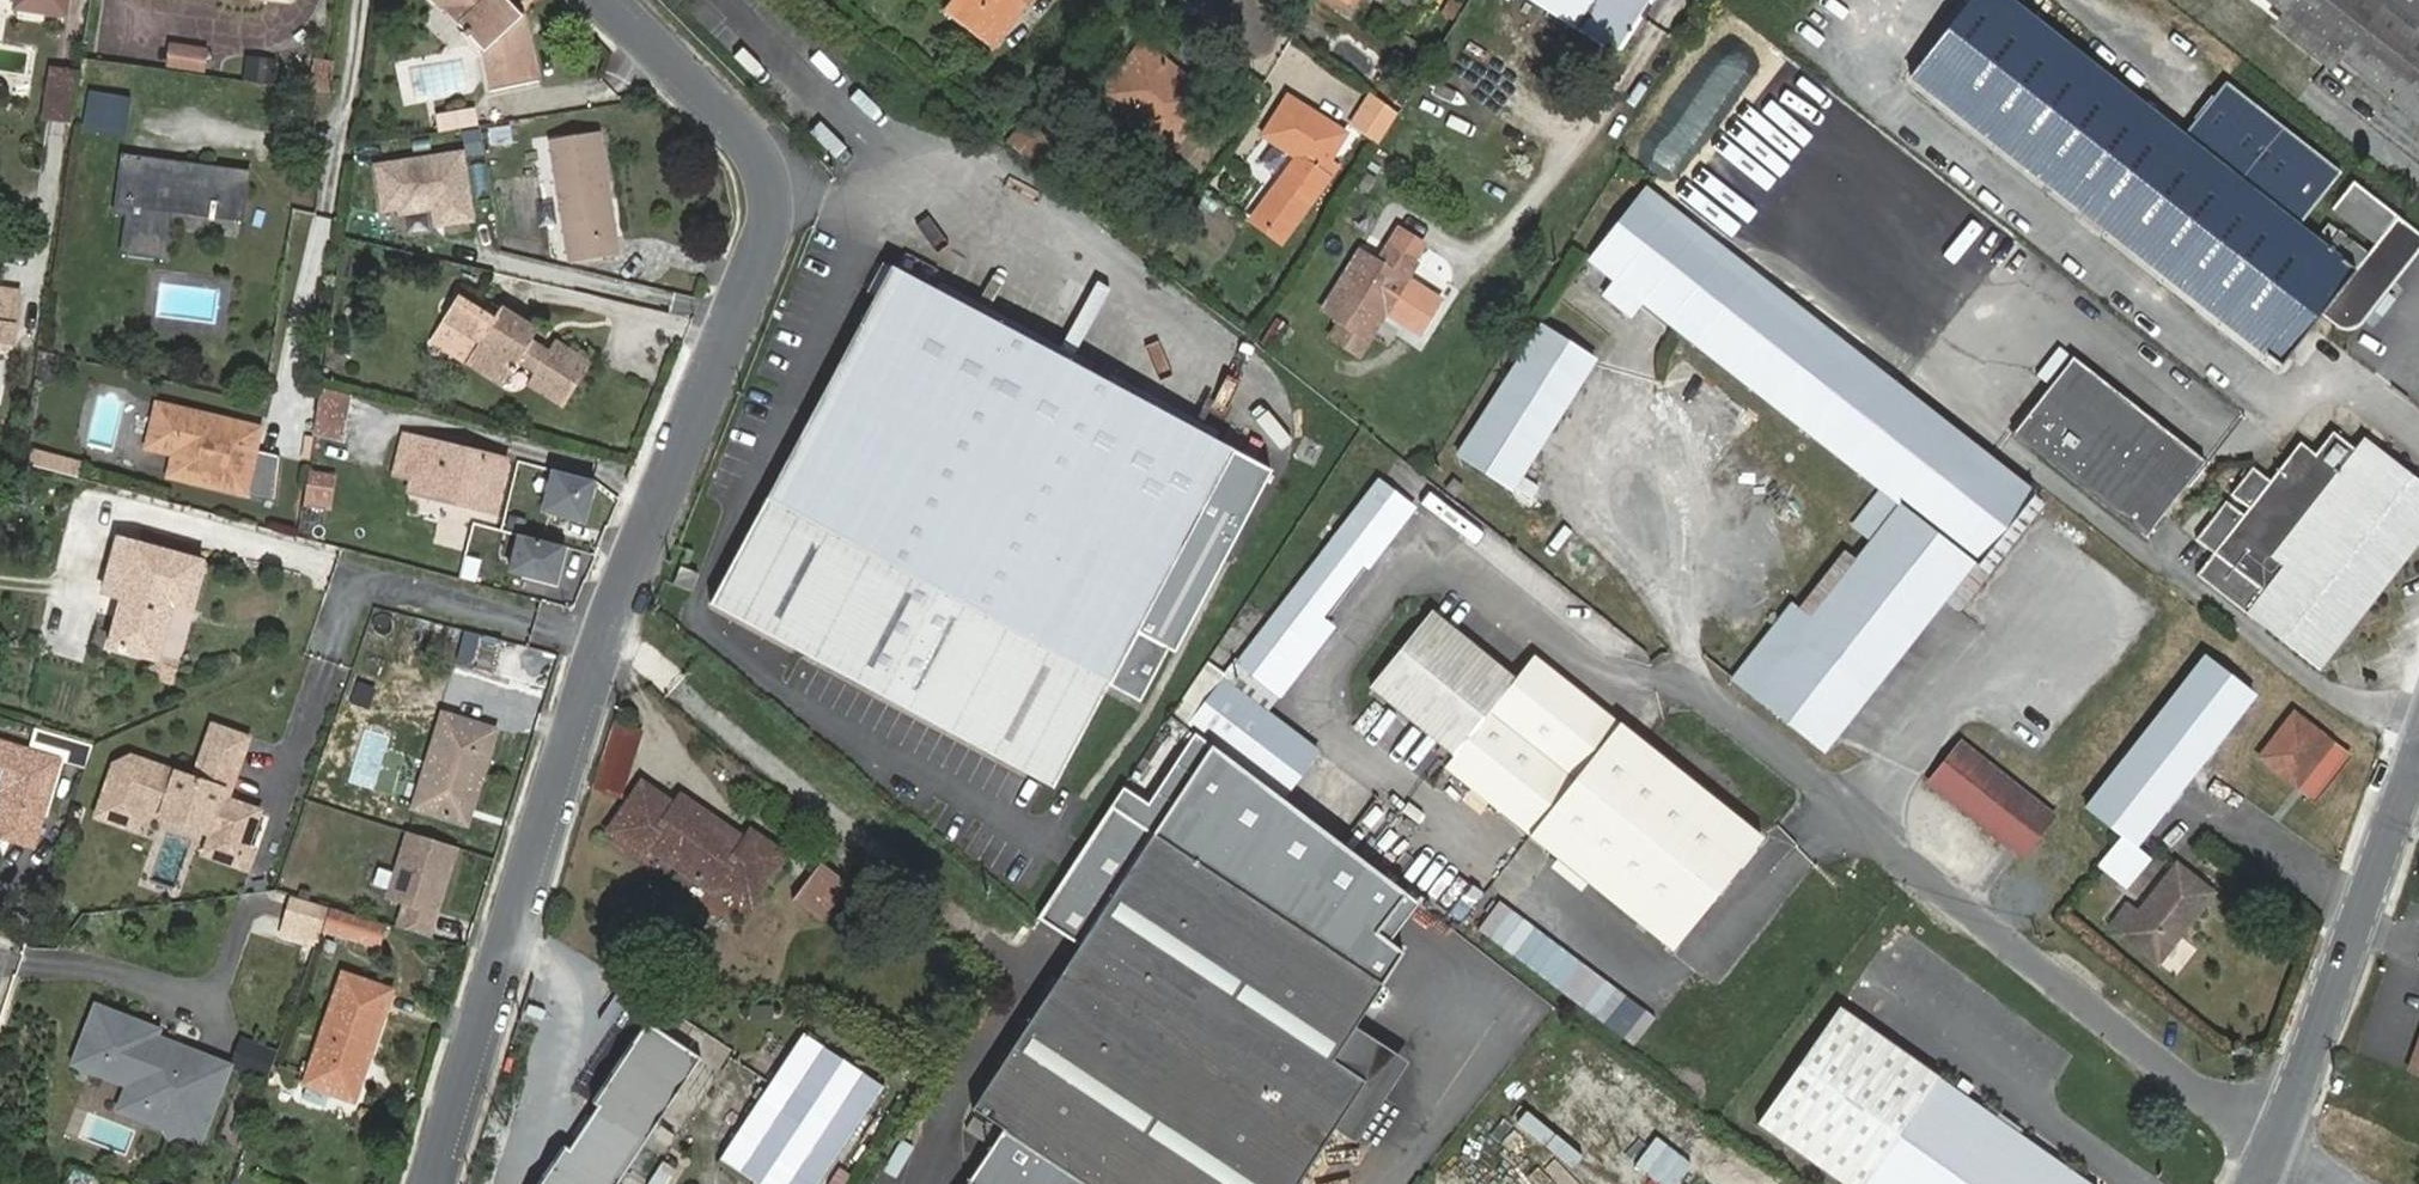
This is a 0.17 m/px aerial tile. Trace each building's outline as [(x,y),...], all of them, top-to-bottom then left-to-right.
[(67,0),(18,0),(17,7),(64,15),(67,0)] [(220,18),(268,21),(269,0),(221,0),(220,18)] [(457,24),(468,13),(455,0),(434,0),(457,24)] [(468,13),(457,24),(484,51),(492,90),(537,81),(523,16),(508,0),(455,0),(468,13)] [(947,11),(988,42),(1011,10),(1008,8),(1014,0),(955,0),(947,11)] [(1354,4),(1356,0),(1326,0),(1343,10),(1349,1),(1354,4)] [(1652,0),(1527,0),(1617,56),(1652,0)] [(2332,208),(2377,243),(2367,255),(2339,232),(2327,249),(2298,226),(2341,172),(2226,82),(2183,136),(2011,0),(1970,0),(1910,78),(2280,365),(2319,315),(2338,329),(2345,331),(2352,331),(2358,329),(2362,325),(2418,251),(2418,234),(2354,182),(2332,208)] [(2418,119),(2418,0),(2266,0),(2284,14),(2326,47),(2340,58),(2418,119)] [(2331,70),(2340,58),(2326,47),(2284,14),(2274,26),(2331,70)] [(162,68),(202,72),(205,45),(164,42),(162,68)] [(1138,127),(1170,152),(1212,99),(1141,42),(1105,90),(1136,115),(1142,107),(1149,113),(1138,127)] [(331,94),(335,63),(316,60),(312,91),(331,94)] [(247,61),(244,79),(273,83),(276,65),(247,61)] [(43,120),(72,124),(79,77),(51,72),(43,120)] [(91,91),(86,123),(126,130),(131,97),(91,91)] [(1370,93),(1350,125),(1379,145),(1398,114),(1370,93)] [(1328,179),(1320,174),(1345,134),(1289,98),(1264,136),(1298,158),(1252,221),(1282,242),(1328,179)] [(475,108),(436,115),(439,133),(479,126),(475,108)] [(814,120),(804,129),(830,156),(840,147),(814,120)] [(1051,161),(1041,154),(1052,141),(1025,120),(1005,146),(1040,174),(1051,161)] [(1195,129),(1180,148),(1204,167),(1219,147),(1195,129)] [(551,140),(570,264),(619,256),(600,132),(551,140)] [(248,174),(161,163),(160,170),(151,169),(152,161),(124,158),(117,212),(129,214),(123,253),(164,258),(170,211),(216,216),(217,209),(243,212),(248,174)] [(1978,566),(2035,494),(1647,189),(1589,261),(1614,280),(1604,296),(1632,318),(1643,303),(1880,490),(1853,525),(1873,541),(1856,563),(1844,554),(1799,612),(1791,606),(1733,680),(1824,750),(1973,562),(1978,566)] [(1416,264),(1389,247),(1378,263),(1360,252),(1323,311),(1342,323),(1331,338),(1359,356),(1416,264)] [(1273,471),(892,267),(711,603),(1053,787),(1111,682),(1140,698),(1169,646),(1175,649),(1273,471)] [(12,340),(20,287),(0,284),(0,338),(12,340)] [(528,384),(564,407),(591,363),(555,342),(549,352),(531,342),(538,331),(501,308),(495,319),(458,298),(431,340),(503,386),(518,362),(535,372),(528,384)] [(1542,328),(1458,455),(1511,488),(1593,361),(1542,328)] [(2011,432),(2143,536),(2203,460),(2071,356),(2011,432)] [(354,400),(320,392),(313,438),(346,443),(354,400)] [(218,417),(160,401),(148,444),(175,451),(197,457),(191,479),(244,493),(261,428),(235,421),(224,427),(218,417)] [(2356,447),(2354,450),(2333,433),(2315,455),(2300,442),(2214,553),(2263,591),(2252,604),(2318,657),(2418,529),(2418,496),(2356,447)] [(404,434),(395,475),(412,479),(411,486),(455,496),(453,503),(495,513),(507,460),(404,434)] [(169,473),(191,479),(197,457),(175,451),(169,473)] [(531,514),(580,527),(593,481),(544,467),(531,514)] [(336,475),(311,472),(307,503),(332,506),(336,475)] [(1378,481),(1239,660),(1275,690),(1326,622),(1321,619),(1364,564),(1369,568),(1414,509),(1378,481)] [(499,577),(556,587),(564,544),(507,534),(499,577)] [(138,545),(110,647),(180,666),(208,565),(138,545)] [(684,559),(690,562),(695,550),(689,548),(684,559)] [(682,565),(675,583),(692,590),(700,572),(682,565)] [(1761,837),(1535,655),(1516,679),(1431,612),(1372,686),(1428,730),(1434,723),(1462,746),(1444,768),(1672,950),(1761,837)] [(476,666),(494,671),(502,639),(484,635),(476,666)] [(2128,885),(2149,860),(2134,848),(2254,696),(2205,657),(2087,808),(2122,837),(2101,864),(2128,885)] [(1224,681),(1188,729),(1281,799),(1316,753),(1224,681)] [(464,823),(492,730),(442,715),(414,808),(464,823)] [(2261,758),(2314,798),(2347,756),(2294,715),(2261,758)] [(643,730),(614,720),(593,789),(622,798),(643,730)] [(115,769),(98,815),(120,823),(124,811),(143,818),(145,809),(214,834),(228,839),(237,845),(246,847),(259,811),(226,800),(248,738),(214,726),(195,780),(131,758),(115,769)] [(6,785),(0,804),(0,836),(34,846),(59,760),(0,743),(0,783),(6,785)] [(2026,852),(2054,817),(1961,744),(1931,782),(2005,843),(2009,839),(2026,852)] [(751,832),(744,841),(679,797),(674,806),(643,784),(610,832),(643,855),(649,847),(714,891),(719,882),(751,903),(784,855),(751,832)] [(124,811),(120,823),(138,829),(143,818),(124,811)] [(398,928),(428,937),(457,848),(408,832),(388,900),(405,905),(398,928)] [(214,834),(207,853),(241,865),(243,860),(246,847),(237,845),(228,839),(214,834)] [(967,1183),(1301,1183),(1324,1150),(1343,1121),(1311,1099),(1333,1066),(1383,990),(1153,839),(974,1110),(1003,1129),(967,1183)] [(253,849),(246,847),(243,860),(249,862),(253,849)] [(2137,913),(2127,906),(2111,926),(2158,964),(2213,893),(2177,864),(2137,913)] [(838,896),(811,874),(782,910),(809,932),(838,896)] [(291,923),(298,900),(291,898),(282,927),(317,937),(318,931),(291,923)] [(325,909),(298,900),(291,923),(318,931),(325,909)] [(324,932),(379,948),(386,925),(331,909),(324,932)] [(381,1008),(387,989),(343,974),(305,1084),(307,1085),(325,1091),(330,1093),(349,1099),(367,1048),(372,1050),(385,1010),(381,1008)] [(678,981),(660,981),(661,999),(679,998),(678,981)] [(156,1031),(98,1008),(79,1056),(101,1071),(100,1074),(131,1086),(154,1096),(145,1120),(167,1129),(171,1139),(180,1134),(202,1142),(231,1068),(154,1037),(156,1031)] [(1838,1008),(1757,1125),(1842,1183),(2090,1183),(1838,1008)] [(702,1058),(648,1022),(591,1108),(596,1111),(568,1154),(563,1151),(540,1183),(618,1183),(702,1058)] [(759,1183),(818,1183),(883,1086),(804,1033),(721,1159),(759,1183)] [(2408,1070),(2418,1074),(2418,1040),(2408,1070)] [(1379,1096),(1333,1066),(1311,1099),(1343,1121),(1324,1150),(1338,1159),(1379,1096)] [(330,1093),(325,1091),(307,1085),(301,1102),(324,1110),(330,1093)] [(131,1086),(121,1111),(145,1120),(154,1096),(131,1086)] [(1602,1106),(1582,1145),(1614,1162),(1635,1123),(1602,1106)] [(995,1131),(974,1118),(966,1129),(987,1143),(995,1131)] [(1587,1172),(1596,1159),(1540,1118),(1531,1131),(1587,1172)]
